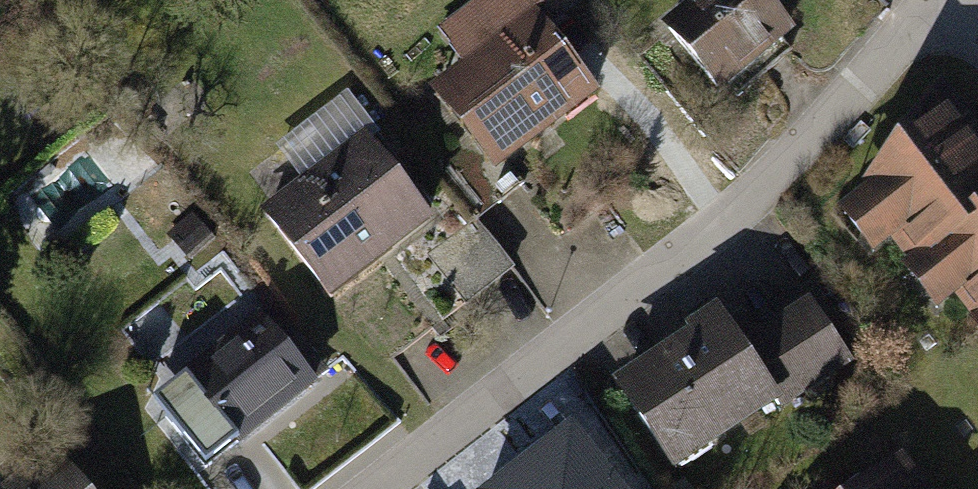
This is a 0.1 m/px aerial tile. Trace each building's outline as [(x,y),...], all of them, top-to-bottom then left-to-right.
[(452,34),(484,73),(457,95),(520,172),(617,93),(569,34),(611,0),(494,0),(452,34)] [(791,0),(706,0),(679,25),(740,91),(813,24),(791,0)] [(961,92),(835,199),(894,269),(907,258),(962,323),(976,312),(977,315),(977,112),(961,92)] [(385,131),(278,211),(336,289),(443,209),(385,131)] [(729,309),(623,384),(688,475),(851,359),(810,302),(752,342),(729,309)] [(331,384),(275,310),(193,372),(209,393),(181,415),(211,454),(247,426),(258,440),(331,384)] [(479,488),(637,488),(577,413),(479,488)] [(866,488),(933,488),(909,457),(866,488)] [(40,488),(97,488),(75,461),(40,488)]
